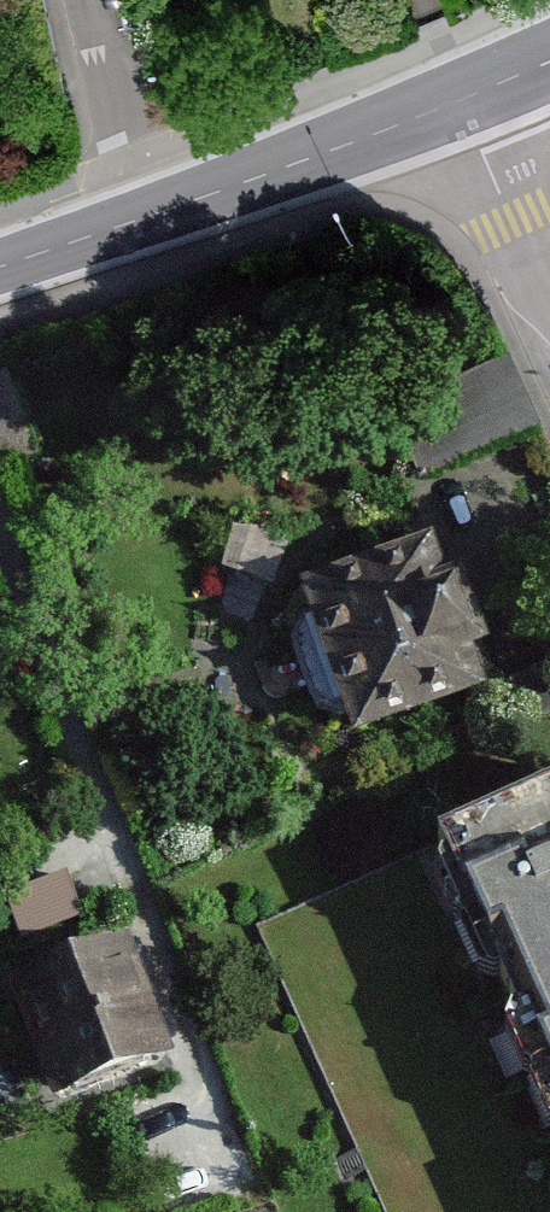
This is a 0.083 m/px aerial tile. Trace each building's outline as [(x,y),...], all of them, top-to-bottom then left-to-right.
[(499,367),(392,416),(421,479),(528,430),(499,367)] [(430,545),(300,591),(353,740),(480,695),(466,654),(482,648),(459,582),(445,587),(430,545)] [(426,852),(549,1120),(549,795),(426,852)] [(0,896),(0,908),(12,940),(77,916),(61,873),(0,896)] [(119,945),(11,986),(53,1098),(161,1057),(119,945)]
